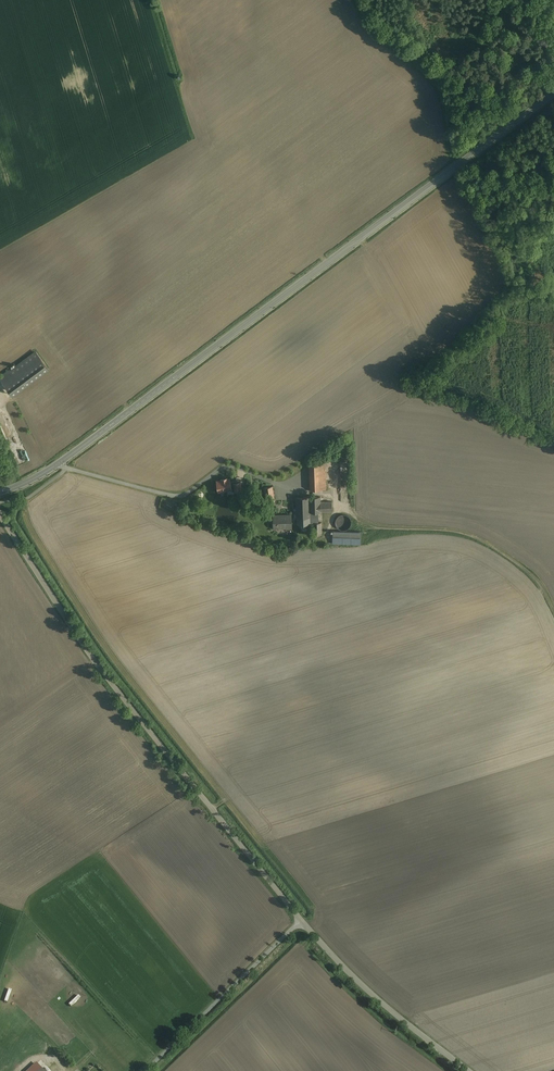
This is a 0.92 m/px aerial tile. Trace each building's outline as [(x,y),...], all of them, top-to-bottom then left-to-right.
[(37,350),(0,376),(0,379),(12,396),(50,369),(37,350)] [(326,490),(325,463),(309,464),(310,490),(326,490)] [(219,491),(231,489),(230,479),(228,479),(228,478),(221,479),(222,480),(218,481),(219,485),(218,485),(219,491)] [(240,482),(234,484),(235,491),(242,490),(240,482)] [(320,497),(296,497),(297,524),(310,524),(311,535),(322,535),(322,522),(319,522),(319,512),(332,512),(332,501),(320,501),(320,497)] [(337,522),(348,528),(353,519),(342,513),(337,522)] [(292,528),(292,514),(273,514),(273,528),(292,528)] [(361,544),(361,531),(333,530),(332,543),(361,544)]
